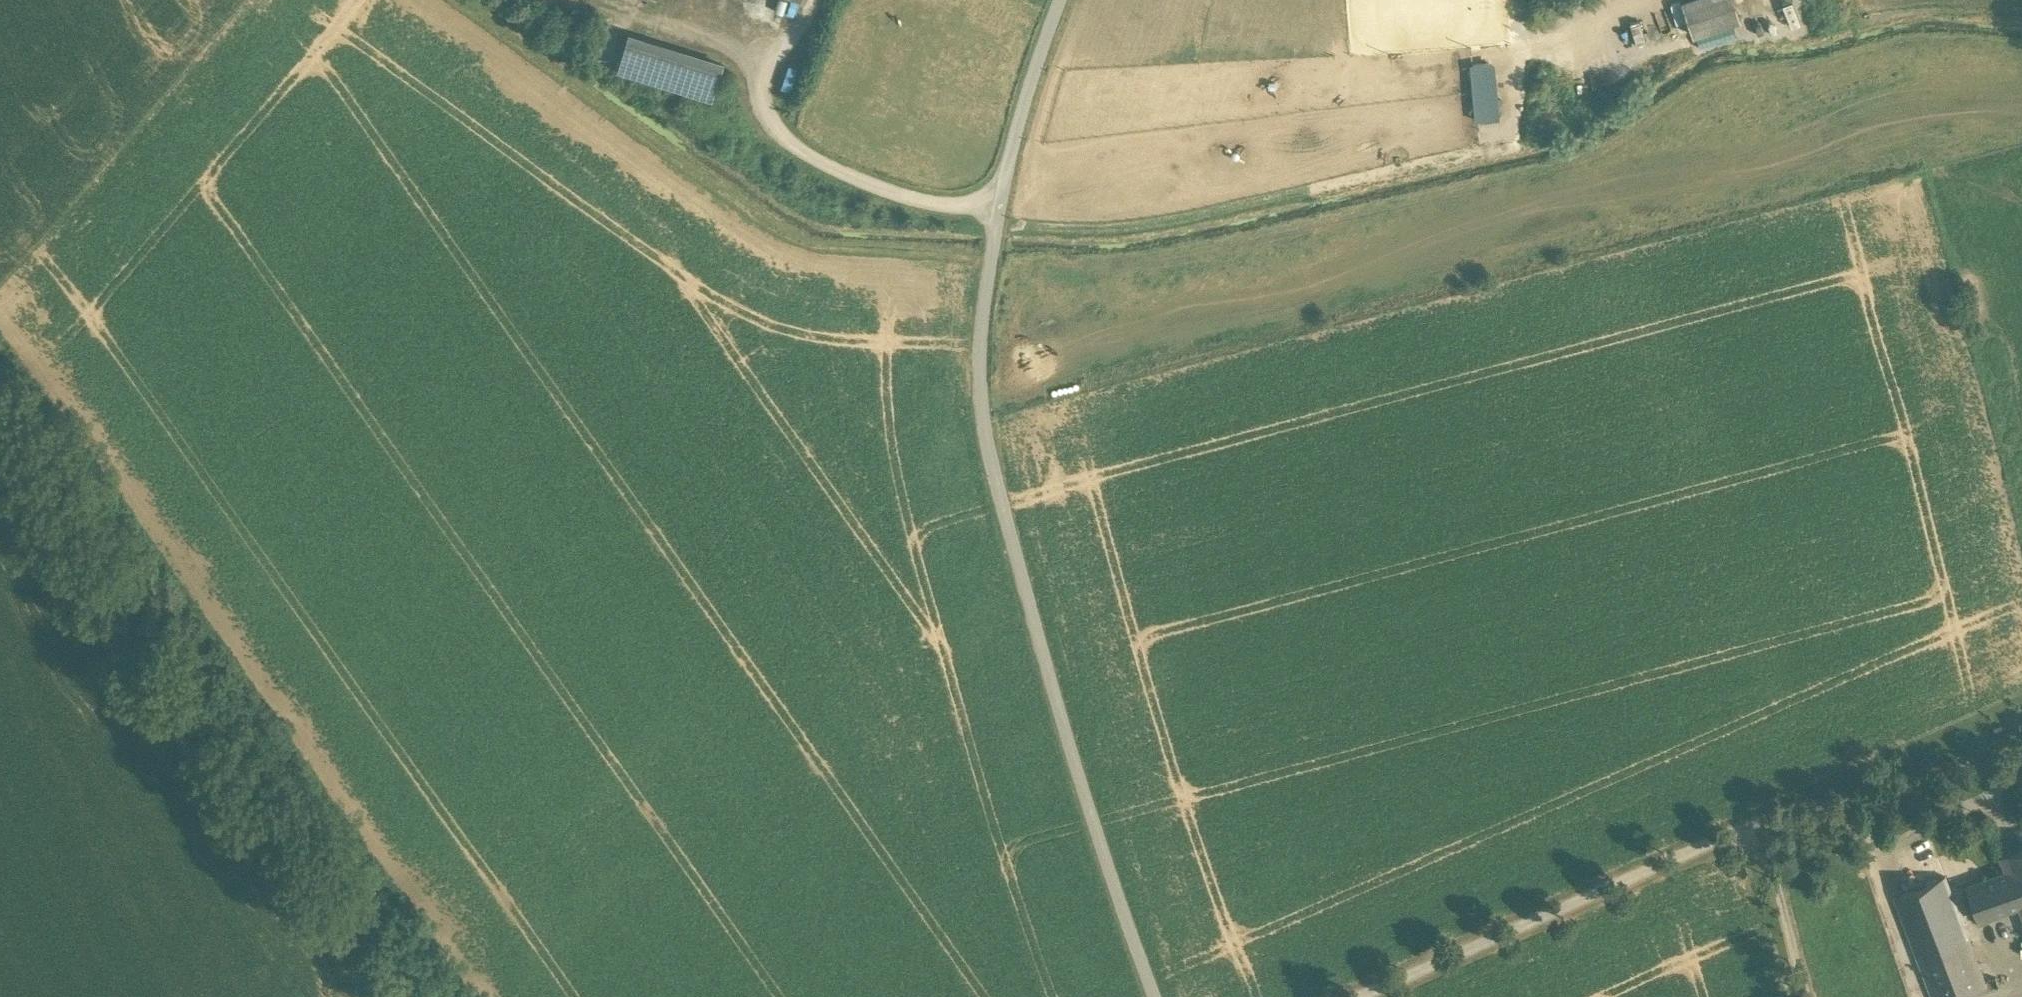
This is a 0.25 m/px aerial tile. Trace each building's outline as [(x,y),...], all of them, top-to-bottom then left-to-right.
[(1682,2),(1693,34),(1740,18),(1734,0),(1688,0),(1682,2)] [(1686,20),(1680,1),(1671,4),(1676,23),(1686,20)] [(721,74),(625,45),(617,69),(713,99),(721,74)] [(2005,853),(2011,869),(2011,870),(2021,899),(2021,847),(2005,853)] [(1967,885),(1979,919),(2021,904),(2021,899),(2011,870),(2011,869),(1967,885)] [(1945,876),(1894,895),(1916,955),(1968,935),(1945,876)] [(1915,955),(1932,996),(1955,996),(1986,986),(1986,985),(1986,984),(1968,935),(1916,955),(1915,955)]
